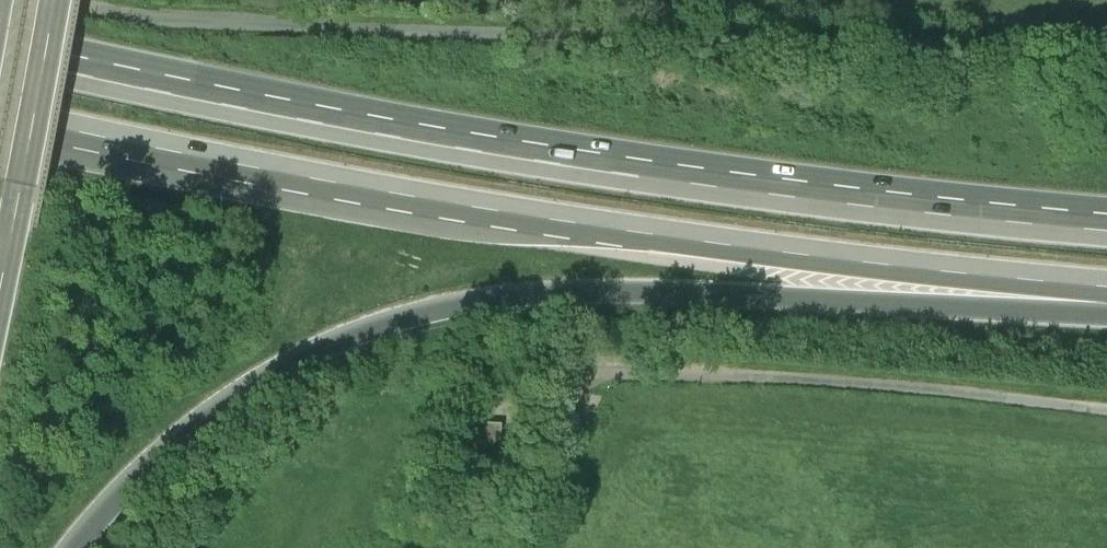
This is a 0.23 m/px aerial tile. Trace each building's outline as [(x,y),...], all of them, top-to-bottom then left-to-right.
[(501,428),(468,426),(465,480),(521,484),(523,448),(500,446),(501,428)]
